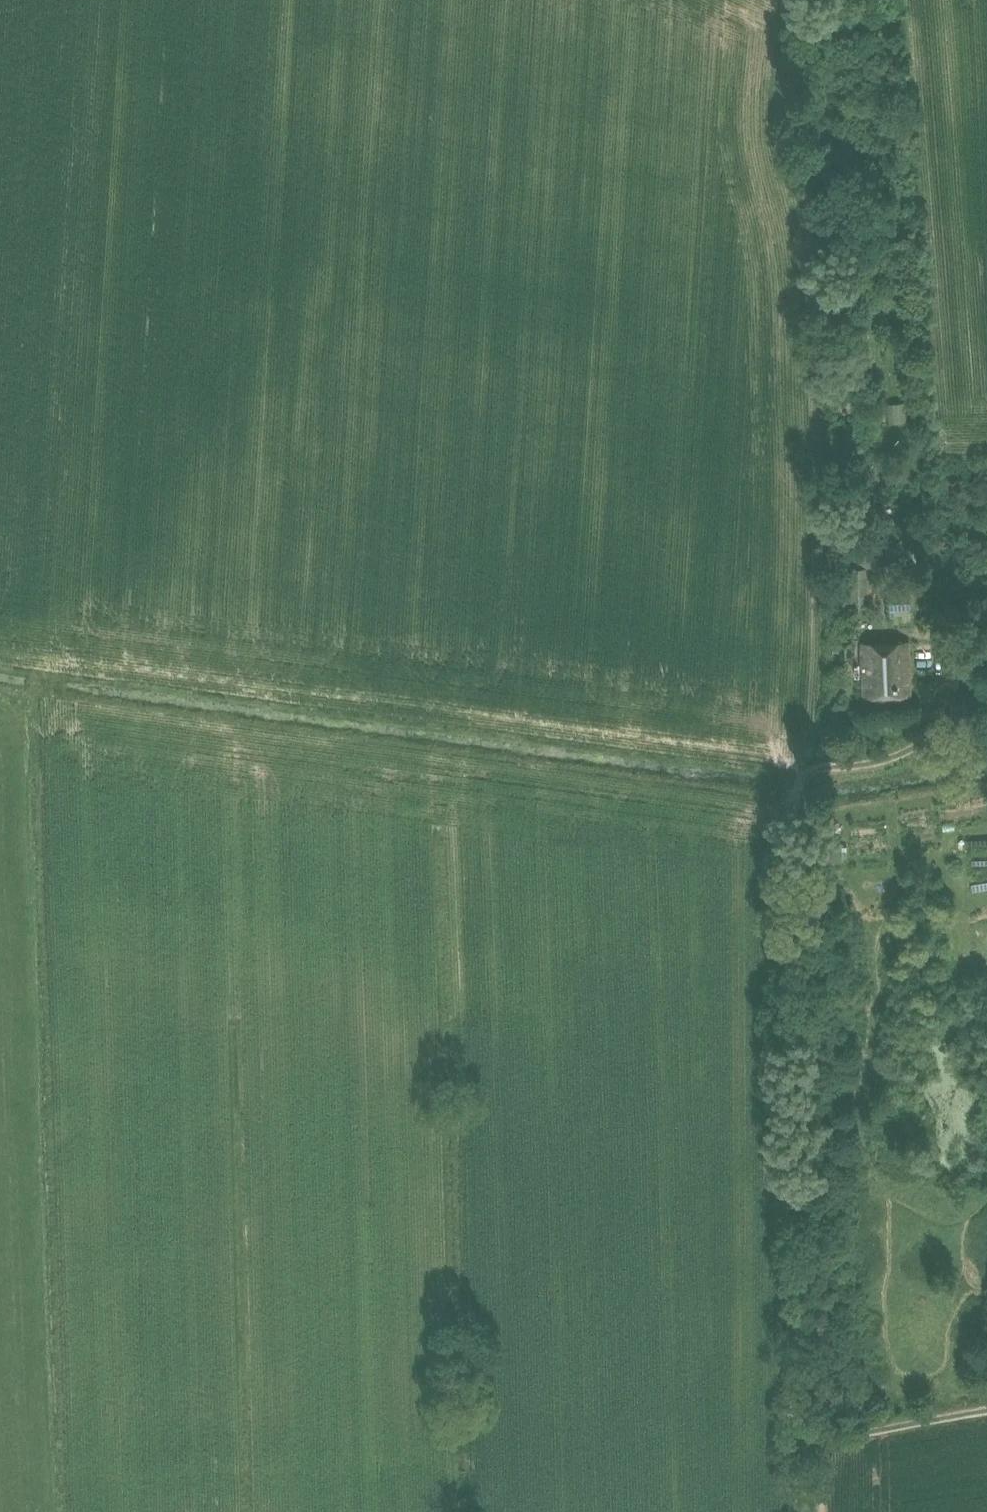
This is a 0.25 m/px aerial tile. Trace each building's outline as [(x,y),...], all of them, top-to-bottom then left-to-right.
[(840,658),(853,658),(851,642),(840,644),(840,658)] [(862,643),(863,696),(910,694),(909,642),(872,643),(862,643)]
